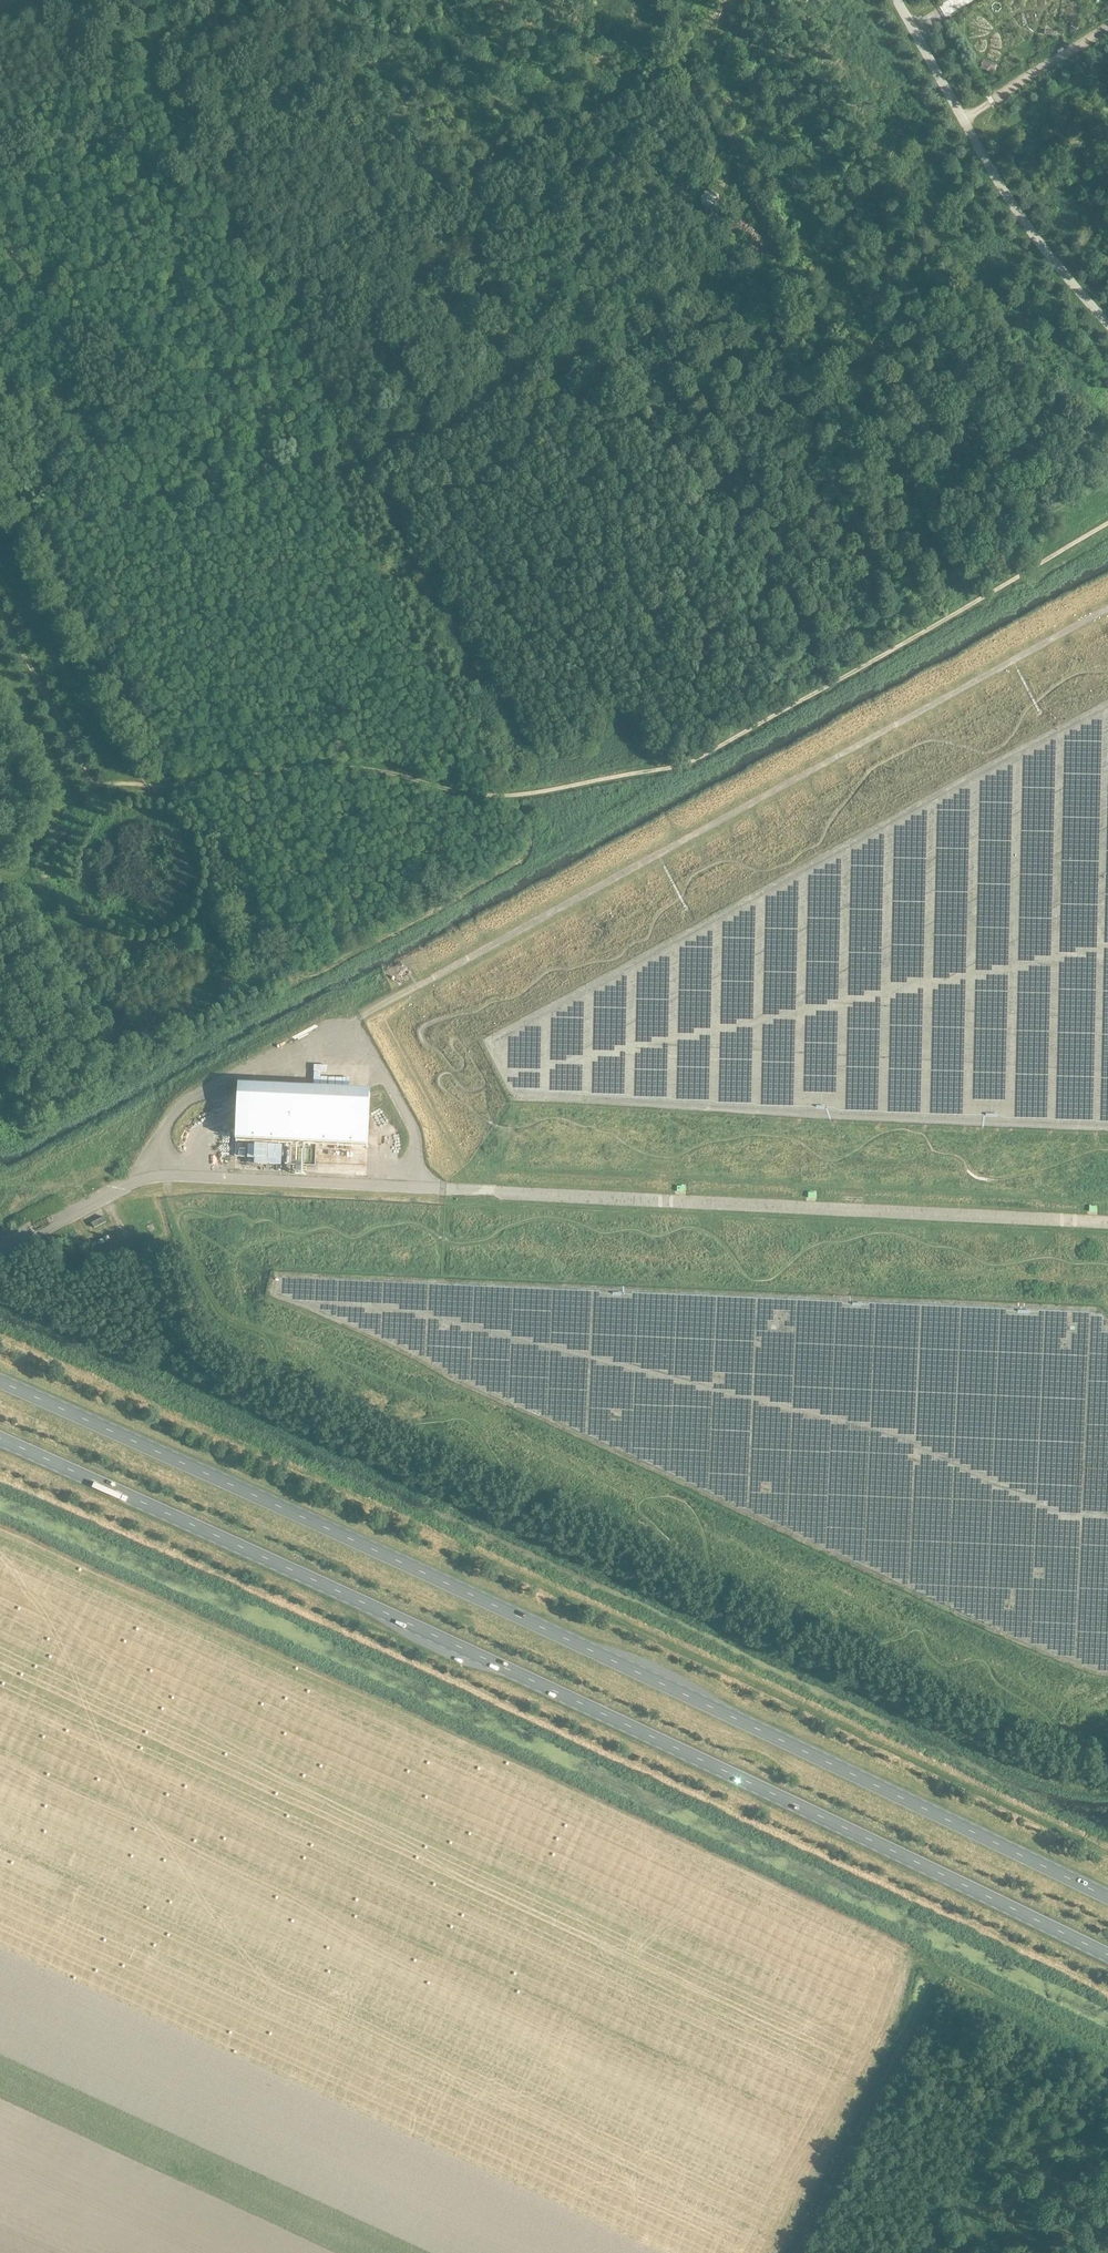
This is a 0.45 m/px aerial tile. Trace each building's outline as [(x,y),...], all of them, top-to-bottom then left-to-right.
[(705,193),(701,198),(703,206),(709,210),(714,209),(720,204),(721,198),(714,192),(705,193)] [(239,1087),(238,1092),(236,1139),(368,1145),(370,1114),(371,1093),(239,1087)] [(106,1222),(104,1217),(92,1223),(95,1228),(106,1222)] [(112,1232),(97,1240),(100,1247),(116,1239),(112,1232)] [(108,1256),(111,1262),(125,1255),(121,1249),(108,1256)]
